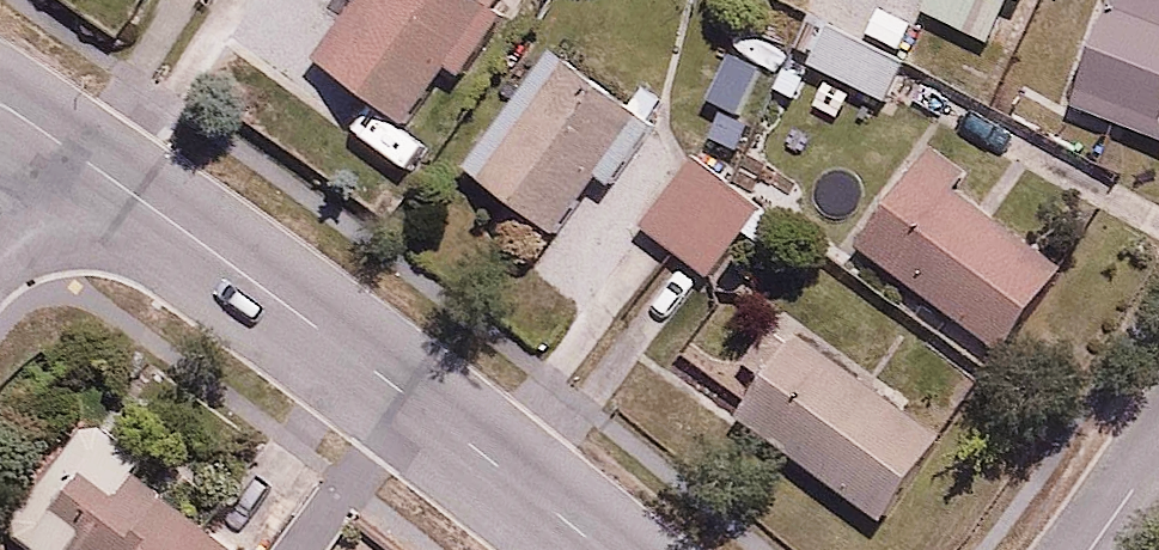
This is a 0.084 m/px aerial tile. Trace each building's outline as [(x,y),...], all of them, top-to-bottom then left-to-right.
[(407,123),(450,66),(462,75),(509,13),(492,0),(355,0),(315,54),(407,123)] [(924,2),(996,39),(1016,0),(925,0),(924,2)] [(1077,101),(1158,134),(1158,0),(1118,0),(1077,101)] [(912,66),(824,17),(805,52),(892,101),(912,66)] [(463,157),(561,229),(601,174),(616,185),(662,122),(549,39),(463,157)] [(766,251),(788,224),(700,151),(644,220),(707,272),(741,230),(766,251)] [(922,151),(856,242),(1005,350),(1071,258),(922,151)] [(943,432),(781,319),(720,406),(883,519),(943,432)] [(95,416),(7,527),(36,549),(236,549),(135,470),(146,457),(95,416)]
